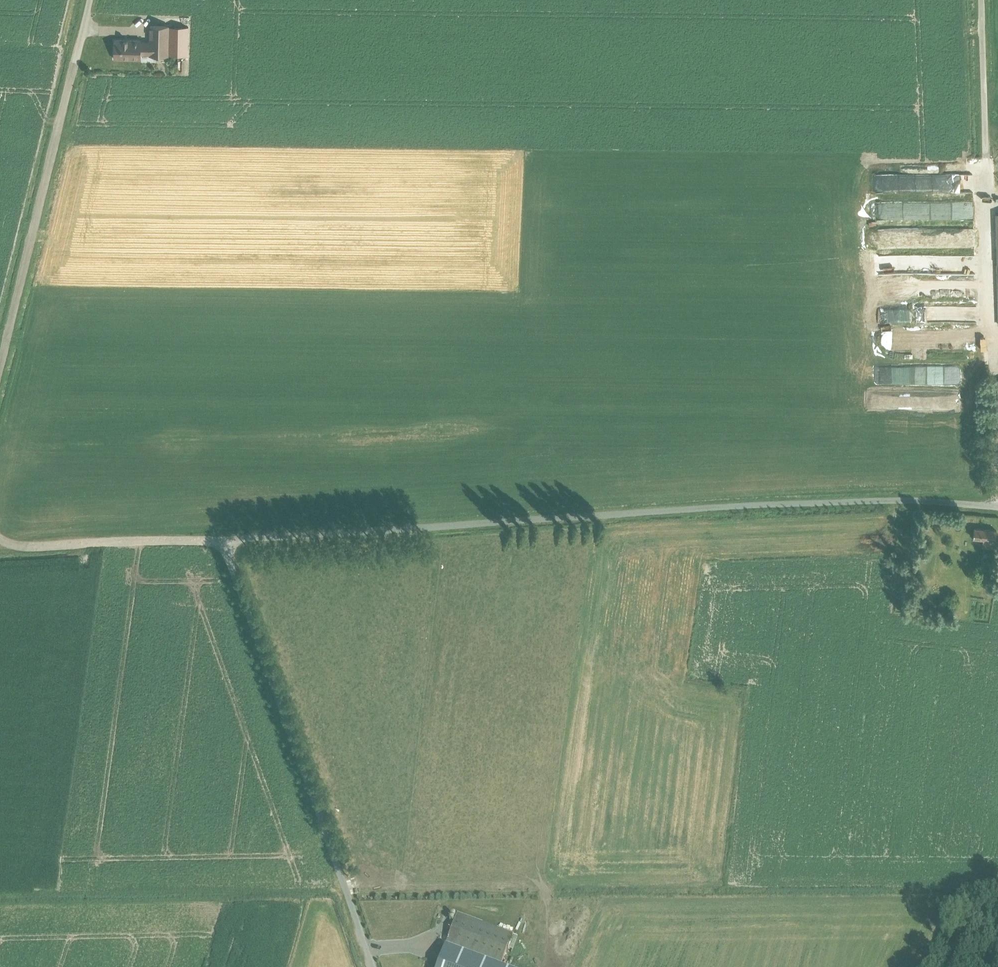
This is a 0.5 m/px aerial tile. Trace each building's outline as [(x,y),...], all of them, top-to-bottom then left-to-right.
[(141,39),(114,38),(113,57),(140,58),(140,52),(149,52),(149,54),(167,54),(188,55),(188,27),(168,26),(168,24),(150,24),(150,41),(141,40),(141,39)] [(890,202),(889,220),(906,221),(907,212),(909,213),(910,203),(890,202)] [(979,234),(891,231),(890,246),(979,248),(979,234)] [(888,256),(887,272),(968,275),(969,259),(888,256)] [(979,298),(979,282),(920,282),(920,292),(929,292),(929,298),(979,298)] [(976,310),(875,309),(875,325),(972,327),(972,316),(976,316),(976,310)] [(974,528),(973,538),(984,539),(983,547),(995,548),(997,530),(974,528)] [(279,804),(294,801),(293,794),(277,798),(279,804)] [(458,913),(445,945),(500,965),(513,934),(458,913)] [(438,966),(473,966),(442,956),(438,966)]
